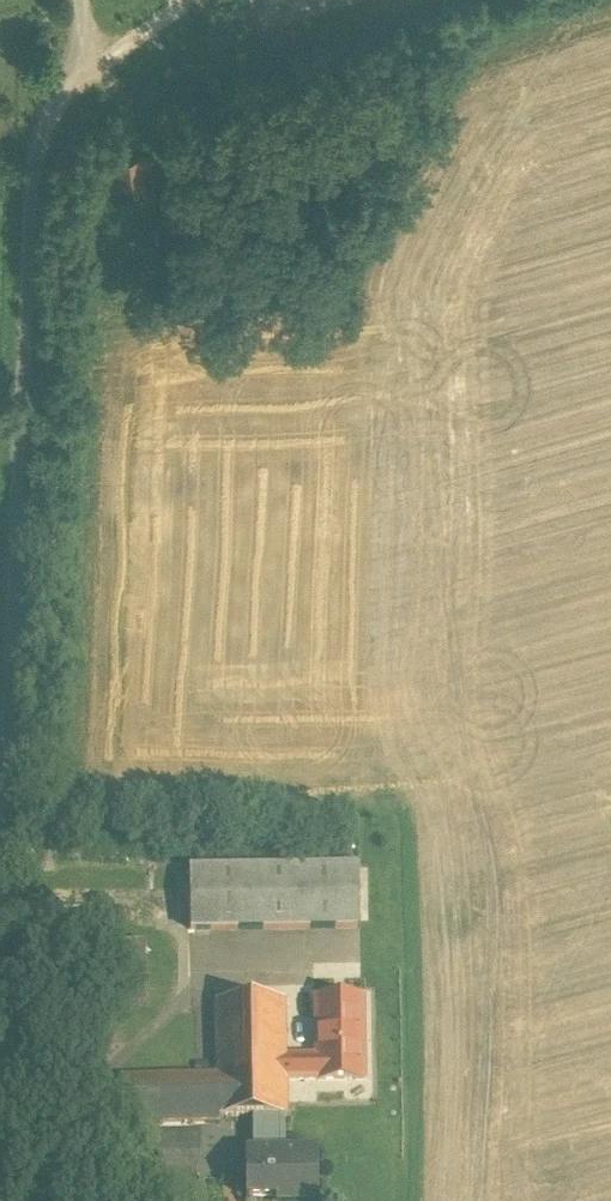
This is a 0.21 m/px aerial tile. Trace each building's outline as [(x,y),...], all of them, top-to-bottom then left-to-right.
[(142,158),(117,162),(122,190),(147,186),(142,158)] [(359,868),(189,870),(190,928),(360,926),(359,868)] [(145,942),(115,942),(115,1001),(145,1001),(145,942)] [(320,1078),(363,1077),(361,998),(318,999),(319,1057),(286,1058),(284,999),(217,1000),(218,1073),(122,1075),(122,1121),(220,1120),(220,1116),(253,1115),(284,1114),(286,1114),(285,1077),(320,1076),(320,1078)] [(285,1151),(284,1114),(253,1115),(254,1151),(246,1151),(247,1198),(318,1196),(317,1150),(285,1151)]
